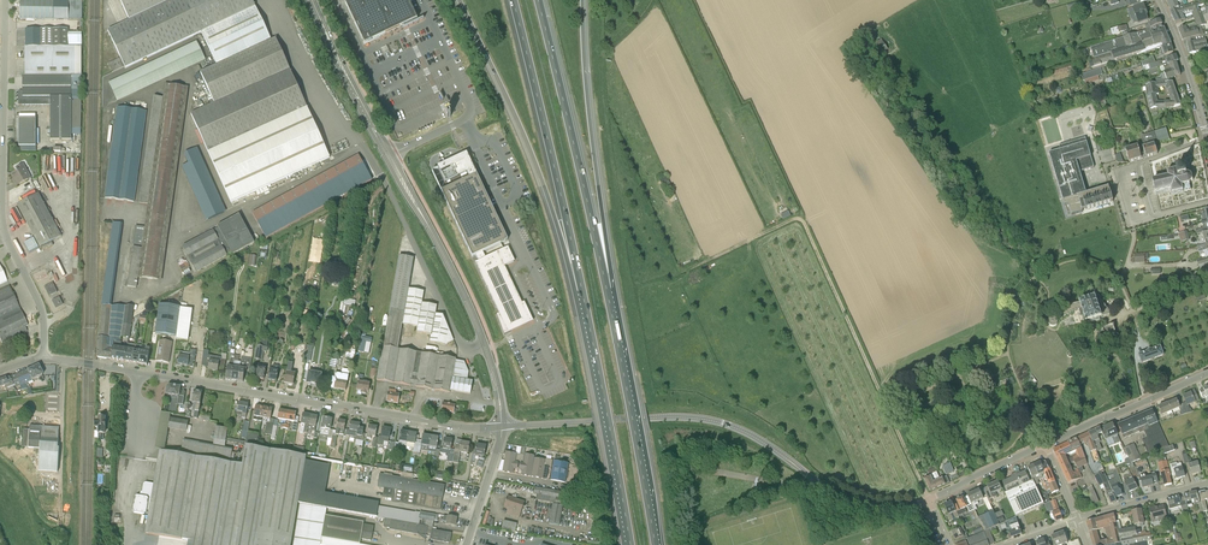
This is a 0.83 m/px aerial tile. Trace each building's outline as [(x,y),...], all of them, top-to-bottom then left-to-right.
[(20,19),(54,20),(54,1),(20,0),(20,19)] [(126,69),(202,33),(217,66),(216,66),(216,67),(200,74),(214,104),(191,114),(231,203),(330,158),(290,70),(278,44),(276,39),(271,41),(252,0),(120,0),(130,21),(108,31),(126,69)] [(364,44),(404,25),(417,19),(408,0),(344,0),(364,44)] [(1082,0),(1073,3),(1075,10),(1085,6),(1082,0)] [(1183,0),(1171,0),(1167,2),(1171,11),(1172,11),(1177,9),(1185,7),(1182,1),(1182,0),(1183,0)] [(1199,10),(1198,7),(1198,6),(1204,4),(1203,1),(1197,2),(1197,3),(1185,7),(1177,9),(1172,11),(1171,11),(1170,12),(1176,24),(1182,21),(1185,20),(1183,15),(1193,11),(1193,12),(1191,13),(1195,23),(1196,23),(1197,28),(1207,24),(1207,7),(1199,10)] [(1128,10),(1130,17),(1147,12),(1144,4),(1128,10)] [(1147,12),(1130,17),(1132,21),(1137,20),(1139,23),(1148,20),(1146,15),(1148,14),(1147,12)] [(1157,26),(1157,27),(1162,25),(1161,20),(1149,24),(1145,25),(1146,30),(1150,28),(1157,26)] [(1195,23),(1186,27),(1178,30),(1183,41),(1200,36),(1197,28),(1196,23),(1195,23)] [(1190,54),(1197,53),(1196,52),(1198,52),(1199,54),(1207,52),(1207,24),(1197,28),(1200,36),(1183,41),(1187,55),(1190,54)] [(1162,25),(1157,27),(1157,26),(1150,28),(1146,30),(1136,34),(1133,35),(1124,37),(1115,40),(1117,48),(1125,45),(1126,48),(1152,41),(1151,39),(1167,34),(1164,28),(1162,25)] [(1131,29),(1127,31),(1126,26),(1119,28),(1118,27),(1111,29),(1113,35),(1122,32),(1124,37),(1133,35),(1131,29)] [(26,47),(40,46),(40,29),(26,29),(26,47)] [(53,29),(40,29),(40,46),(53,46),(53,47),(53,29)] [(68,34),(68,29),(53,29),(53,47),(68,47),(68,34)] [(1146,53),(1160,48),(1171,45),(1171,44),(1167,34),(1151,39),(1152,41),(1126,48),(1111,53),(1088,60),(1091,68),(1114,61),(1114,60),(1141,52),(1141,54),(1146,53)] [(889,50),(882,40),(876,44),(882,54),(889,50)] [(116,99),(207,63),(199,44),(108,80),(116,99)] [(1173,52),(1171,45),(1160,48),(1162,56),(1173,52)] [(22,76),(71,76),(71,75),(81,75),(81,47),(68,47),(53,47),(53,46),(40,46),(26,47),(25,47),(25,75),(23,75),(23,76),(22,76)] [(1179,61),(1176,55),(1165,59),(1165,60),(1161,61),(1161,60),(1156,63),(1149,65),(1151,70),(1158,68),(1163,66),(1166,65),(1177,62),(1179,61)] [(1141,62),(1143,66),(1149,64),(1149,65),(1156,63),(1153,56),(1147,58),(1148,60),(1141,62)] [(113,73),(124,67),(120,58),(108,64),(113,73)] [(1181,75),(1177,62),(1166,65),(1166,67),(1164,68),(1165,71),(1171,69),(1177,77),(1181,75)] [(1086,85),(1091,83),(1099,80),(1098,76),(1103,75),(1101,68),(1082,74),(1080,75),(1083,81),(1084,81),(1085,83),(1086,85)] [(1171,78),(1177,77),(1171,69),(1165,71),(1163,72),(1167,80),(1171,78)] [(50,140),(71,140),(71,76),(22,76),(22,91),(19,91),(18,96),(18,102),(19,105),(22,105),(50,105),(50,140)] [(1181,105),(1172,82),(1166,84),(1164,80),(1163,81),(1162,78),(1156,79),(1156,81),(1153,82),(1154,84),(1145,86),(1147,96),(1150,109),(1156,108),(1158,108),(1158,110),(1165,109),(1174,109),(1174,108),(1181,105)] [(148,204),(145,227),(135,226),(133,245),(142,246),(138,278),(142,278),(158,280),(158,281),(161,281),(189,87),(185,86),(184,87),(169,85),(169,84),(165,84),(163,97),(148,204)] [(135,202),(147,111),(117,107),(105,198),(135,202)] [(36,119),(19,119),(19,146),(36,146),(36,119)] [(1158,154),(1154,144),(1153,140),(1156,139),(1154,132),(1150,134),(1152,140),(1151,140),(1151,138),(1150,137),(1149,137),(1148,136),(1147,136),(1146,137),(1145,137),(1145,138),(1144,139),(1145,140),(1146,145),(1147,145),(1148,146),(1143,148),(1143,146),(1146,158),(1147,157),(1158,154)] [(1081,139),(1077,140),(1059,145),(1060,150),(1061,150),(1049,154),(1058,182),(1059,186),(1063,200),(1086,193),(1081,175),(1080,172),(1094,167),(1091,157),(1088,144),(1087,142),(1085,137),(1081,139)] [(1126,150),(1129,162),(1146,158),(1143,146),(1138,147),(1138,146),(1126,150)] [(445,181),(466,171),(473,167),(470,159),(466,150),(436,165),(445,181)] [(358,155),(334,168),(252,213),(266,238),(372,180),(358,155)] [(21,183),(31,178),(24,163),(16,168),(17,171),(11,174),(14,179),(13,180),(14,183),(19,180),(21,183)] [(1168,177),(1153,180),(1156,193),(1171,190),(1172,194),(1191,190),(1190,185),(1190,184),(1192,180),(1191,175),(1189,174),(1187,175),(1186,166),(1176,168),(1177,170),(1167,172),(1168,177)] [(507,240),(507,239),(501,227),(495,214),(483,188),(477,174),(474,176),(469,178),(458,183),(441,191),(451,213),(461,232),(462,235),(472,257),(476,255),(501,243),(505,241),(507,240)] [(1082,210),(1112,202),(1113,202),(1113,201),(1109,187),(1086,193),(1063,200),(1065,206),(1069,205),(1072,215),(1083,212),(1082,210)] [(34,237),(56,226),(38,193),(17,205),(34,237)] [(780,215),(782,220),(790,216),(788,211),(780,215)] [(233,254),(254,242),(239,214),(218,226),(219,228),(213,230),(182,247),(196,273),(227,256),(227,255),(232,252),(233,254)] [(1203,224),(1202,224),(1203,226),(1201,228),(1198,229),(1198,230),(1196,231),(1197,234),(1202,232),(1207,232),(1207,223),(1203,224)] [(1188,231),(1179,232),(1181,241),(1189,240),(1188,231)] [(39,248),(34,238),(24,243),(29,253),(39,248)] [(504,335),(511,332),(509,328),(511,326),(512,326),(528,318),(529,318),(528,318),(525,311),(522,304),(524,303),(524,302),(522,303),(519,297),(519,296),(518,297),(515,290),(515,289),(515,290),(512,283),(512,282),(509,276),(509,275),(508,275),(505,269),(505,268),(504,266),(506,265),(514,261),(508,248),(508,247),(504,249),(501,243),(476,255),(478,261),(475,263),(483,279),(482,279),(483,280),(486,286),(486,287),(489,293),(489,294),(490,294),(492,300),(493,301),(496,307),(496,308),(499,314),(497,315),(504,335)] [(260,249),(259,257),(267,258),(268,250),(260,249)] [(1135,254),(1135,262),(1145,262),(1145,254),(1135,254)] [(450,393),(450,390),(455,360),(456,359),(398,349),(403,324),(418,327),(417,333),(432,335),(431,342),(445,345),(454,340),(443,316),(436,314),(437,306),(422,303),(424,292),(409,289),(414,258),(399,255),(383,346),(382,346),(379,363),(380,363),(377,380),(450,393)] [(1198,265),(1207,262),(1207,260),(1207,257),(1196,260),(1198,265)] [(49,296),(57,292),(52,282),(44,287),(49,296)] [(2,316),(20,308),(9,286),(0,290),(0,318),(2,316)] [(316,297),(318,289),(313,288),(313,291),(304,290),(303,293),(312,294),(311,296),(316,297)] [(1089,323),(1100,320),(1099,317),(1109,314),(1110,314),(1111,313),(1110,312),(1099,296),(1097,295),(1096,295),(1094,295),(1093,296),(1092,297),(1091,299),(1081,302),(1080,302),(1079,302),(1079,303),(1073,305),(1073,304),(1070,305),(1071,306),(1061,311),(1058,313),(1052,317),(1051,317),(1050,318),(1049,319),(1048,320),(1048,321),(1048,322),(1048,323),(1049,324),(1049,325),(1050,326),(1051,327),(1053,327),(1054,327),(1055,326),(1056,325),(1057,324),(1058,323),(1058,322),(1058,321),(1060,319),(1063,318),(1065,316),(1069,314),(1073,312),(1079,310),(1081,316),(1084,315),(1086,322),(1089,321),(1089,323)] [(347,298),(340,297),(337,316),(339,316),(343,317),(347,298)] [(56,308),(62,304),(59,298),(52,301),(56,308)] [(176,336),(180,308),(181,307),(159,304),(155,333),(176,336)] [(120,342),(121,337),(129,338),(131,326),(132,317),(134,306),(125,306),(112,305),(101,305),(99,337),(98,337),(97,351),(97,356),(98,358),(111,359),(113,347),(114,341),(120,342)] [(27,331),(25,327),(28,326),(20,308),(2,316),(0,318),(0,340),(2,343),(27,331)] [(192,309),(180,308),(176,336),(176,339),(188,341),(192,309)] [(142,316),(140,316),(139,321),(145,322),(148,310),(143,312),(142,316)] [(343,317),(339,316),(338,322),(336,324),(342,330),(350,321),(347,317),(346,318),(344,317),(343,317)] [(1115,328),(1104,329),(1105,338),(1116,338),(1115,328)] [(377,338),(362,335),(360,344),(365,345),(366,340),(376,341),(377,338)] [(268,347),(261,346),(263,339),(258,338),(254,359),(262,361),(264,352),(267,352),(268,347)] [(156,361),(169,363),(172,343),(160,340),(156,361)] [(113,347),(111,359),(125,362),(127,349),(120,348),(121,342),(120,342),(114,341),(113,347)] [(135,344),(128,343),(127,349),(125,362),(132,363),(134,351),(135,344)] [(141,352),(141,351),(142,345),(135,344),(134,351),(132,363),(139,364),(141,352)] [(1154,359),(1164,355),(1161,346),(1152,349),(1147,351),(1139,354),(1142,363),(1152,360),(1154,359)] [(145,352),(141,351),(141,352),(139,364),(147,365),(150,348),(146,347),(145,352)] [(190,350),(190,353),(188,366),(193,367),(193,363),(193,361),(195,362),(196,351),(190,350)] [(180,351),(179,360),(176,360),(175,365),(182,367),(183,365),(188,366),(190,353),(180,351)] [(217,368),(224,369),(225,360),(226,360),(227,354),(222,353),(222,357),(221,359),(221,362),(219,362),(219,361),(210,360),(210,361),(207,360),(206,367),(209,367),(208,370),(217,371),(217,368)] [(243,382),(245,368),(245,367),(250,368),(252,358),(242,356),(241,362),(238,382),(243,382)] [(229,366),(228,366),(225,380),(231,381),(234,361),(234,359),(230,359),(229,366)] [(464,362),(455,360),(450,390),(470,394),(473,381),(466,380),(467,372),(464,362)] [(241,362),(234,361),(231,381),(238,382),(241,362)] [(285,384),(293,385),(295,373),(291,373),(293,363),(288,363),(287,367),(285,384)] [(257,367),(255,378),(263,380),(265,368),(266,365),(258,364),(257,367)] [(23,373),(12,377),(16,387),(28,383),(33,381),(33,380),(43,375),(43,373),(39,365),(28,370),(23,373)] [(276,382),(279,371),(275,370),(276,365),(273,365),(272,370),(270,369),(268,381),(276,382)] [(306,384),(319,386),(321,374),(322,372),(314,370),(313,372),(309,372),(306,384)] [(5,385),(6,387),(13,385),(10,376),(0,380),(0,387),(5,385)] [(348,378),(347,378),(338,377),(338,378),(335,377),(333,388),(346,390),(347,381),(348,378)] [(358,381),(357,390),(361,391),(361,393),(366,394),(366,392),(368,392),(370,383),(367,383),(367,381),(363,381),(363,382),(358,381)] [(186,392),(184,391),(185,388),(169,385),(167,387),(165,397),(179,400),(178,404),(184,405),(186,392)] [(1203,388),(1204,389),(1200,391),(1203,398),(1207,396),(1207,386),(1203,388)] [(396,394),(396,390),(388,389),(386,401),(398,403),(400,394),(396,394)] [(1189,406),(1199,401),(1195,390),(1191,392),(1191,393),(1184,396),(1186,402),(1183,404),(1187,413),(1192,411),(1191,409),(1190,409),(1189,406)] [(194,391),(192,403),(196,404),(193,418),(198,419),(200,404),(202,393),(194,391)] [(1177,399),(1168,403),(1171,411),(1180,407),(1183,414),(1187,413),(1183,404),(1180,405),(1177,399)] [(236,415),(242,416),(241,418),(246,418),(248,404),(238,403),(236,412),(236,415)] [(454,412),(455,409),(455,405),(442,403),(441,411),(454,412)] [(1171,411),(1168,403),(1158,407),(1162,415),(1171,411)] [(259,405),(256,405),(254,417),(253,420),(262,421),(262,418),(264,407),(259,406),(259,405)] [(264,407),(262,418),(267,419),(265,435),(271,436),(273,426),(274,419),(271,419),(272,409),(264,407)] [(278,419),(286,420),(288,411),(279,410),(278,419)] [(1149,455),(1162,449),(1169,446),(1153,410),(1118,425),(1124,438),(1139,432),(1140,433),(1144,431),(1147,438),(1142,440),(1149,455)] [(296,413),(288,411),(286,420),(294,422),(295,416),(296,413)] [(308,431),(310,415),(303,414),(301,424),(300,428),(300,432),(303,433),(307,434),(308,431)] [(310,415),(308,431),(315,432),(316,427),(318,417),(310,415)] [(105,428),(105,426),(105,423),(105,422),(105,418),(99,418),(99,421),(95,421),(95,427),(99,427),(99,433),(105,434),(105,428)] [(188,421),(170,418),(168,428),(191,432),(192,428),(187,427),(188,421)] [(331,419),(324,418),(322,424),(321,424),(320,429),(321,429),(320,433),(328,435),(327,439),(331,440),(332,433),(329,433),(330,431),(332,420),(331,420),(331,419)] [(344,430),(346,421),(338,420),(335,435),(338,436),(339,434),(343,435),(344,430)] [(360,428),(360,424),(351,422),(349,430),(357,432),(355,440),(363,441),(365,434),(363,433),(364,429),(360,428)] [(1118,435),(1113,423),(1105,427),(1104,426),(1100,428),(1103,433),(1102,433),(1106,440),(1118,435)] [(59,448),(58,448),(59,427),(29,425),(29,435),(24,434),(23,447),(40,449),(39,471),(58,472),(59,448)] [(371,437),(375,437),(376,437),(377,427),(369,425),(367,438),(371,438),(371,437)] [(216,428),(214,439),(226,441),(228,429),(216,428)] [(389,439),(391,429),(382,428),(381,436),(378,436),(378,437),(377,445),(383,446),(384,442),(388,442),(389,439)] [(1103,433),(1100,428),(1088,433),(1096,453),(1097,452),(1102,450),(1099,443),(1101,442),(1099,439),(1098,436),(1099,436),(1099,435),(1102,433),(1103,433)] [(399,443),(395,442),(394,451),(394,452),(393,455),(393,457),(396,457),(398,448),(400,448),(400,445),(406,446),(407,443),(409,431),(406,431),(406,432),(401,431),(399,441),(399,443)] [(407,443),(415,444),(416,439),(417,434),(412,433),(412,432),(409,431),(407,443)] [(247,433),(245,446),(257,448),(259,435),(247,433)] [(1096,453),(1088,433),(1082,436),(1085,444),(1085,445),(1087,444),(1090,453),(1094,462),(1100,460),(1097,452),(1096,453)] [(423,435),(421,445),(429,447),(431,435),(428,435),(428,436),(423,435)] [(434,436),(431,435),(429,447),(437,448),(438,438),(434,437),(434,436)] [(1085,444),(1082,436),(1068,443),(1072,452),(1075,451),(1082,448),(1081,446),(1085,444)] [(452,463),(453,463),(456,446),(455,446),(453,457),(449,456),(450,450),(452,440),(444,439),(443,449),(440,448),(440,450),(439,453),(445,454),(446,454),(446,455),(447,457),(447,462),(452,463)] [(460,447),(456,446),(453,463),(458,464),(460,452),(468,453),(469,443),(461,442),(460,447)] [(1057,458),(1061,467),(1069,484),(1081,478),(1079,474),(1079,473),(1077,469),(1076,469),(1075,468),(1072,469),(1069,464),(1074,462),(1073,457),(1067,460),(1066,455),(1072,452),(1068,443),(1053,450),(1057,458)] [(1124,448),(1130,460),(1132,463),(1141,459),(1134,444),(1124,448)] [(476,466),(482,468),(485,459),(483,458),(484,456),(486,446),(476,445),(475,455),(479,456),(479,457),(476,466)] [(1173,445),(1162,449),(1164,454),(1175,450),(1173,445)] [(303,456),(293,454),(257,448),(245,446),(242,465),(230,463),(189,457),(164,452),(160,452),(158,459),(158,462),(158,463),(154,484),(146,483),(143,484),(141,497),(137,496),(135,498),(133,511),(134,513),(144,515),(147,514),(147,512),(149,512),(149,513),(146,534),(193,542),(192,544),(291,544),(298,503),(305,461),(306,456),(303,456)] [(293,447),(293,454),(303,456),(304,449),(293,447)] [(1082,467),(1088,464),(1086,460),(1082,448),(1075,451),(1076,455),(1072,457),(1073,457),(1074,462),(1077,469),(1079,473),(1084,471),(1082,467)] [(503,471),(503,472),(516,474),(518,462),(515,461),(516,453),(506,451),(504,465),(503,471)] [(519,463),(517,475),(530,477),(534,455),(525,454),(523,463),(519,463)] [(534,458),(531,477),(541,479),(542,479),(544,465),(545,460),(534,458)] [(553,460),(550,480),(565,482),(568,463),(553,460)] [(1161,472),(1165,486),(1172,484),(1169,476),(1171,475),(1166,460),(1158,463),(1160,468),(1162,467),(1163,471),(1161,472)] [(305,461),(298,503),(377,517),(378,506),(379,503),(325,493),(330,465),(305,461)] [(1044,483),(1045,486),(1055,482),(1050,469),(1049,469),(1047,464),(1043,466),(1041,462),(1034,465),(1038,474),(1041,473),(1043,478),(1045,483),(1044,483)] [(1198,462),(1189,465),(1192,474),(1201,472),(1198,462)] [(945,475),(954,471),(950,463),(942,466),(945,475)] [(1176,474),(1177,479),(1185,476),(1182,468),(1181,463),(1177,464),(1178,467),(1171,469),(1173,475),(1176,474)] [(1038,474),(1034,465),(1028,468),(1030,473),(1032,478),(1035,485),(1039,484),(1038,480),(1043,478),(1041,473),(1038,474)] [(950,483),(947,476),(943,478),(938,480),(935,473),(937,472),(935,468),(929,471),(931,475),(930,475),(931,476),(936,489),(950,483)] [(1040,496),(1037,488),(1035,485),(1032,478),(1030,473),(1027,475),(1025,472),(1021,474),(1020,471),(1011,475),(1012,478),(1003,482),(1007,492),(1005,493),(1009,501),(1014,513),(1016,517),(1044,504),(1044,505),(1044,504),(1040,496)] [(1094,476),(1100,486),(1103,485),(1106,492),(1111,504),(1117,502),(1115,498),(1111,488),(1109,484),(1107,480),(1104,475),(1103,476),(1101,472),(1094,476)] [(377,487),(384,488),(382,497),(392,498),(392,501),(440,509),(445,485),(392,476),(392,475),(384,473),(384,474),(379,474),(377,487)] [(1131,474),(1123,478),(1130,492),(1138,488),(1131,474)] [(1107,480),(1109,484),(1112,483),(1114,486),(1111,488),(1115,498),(1122,495),(1120,490),(1122,490),(1120,485),(1122,484),(1118,475),(1107,480)] [(1154,485),(1153,484),(1158,482),(1156,475),(1146,478),(1145,475),(1140,476),(1143,488),(1154,485)] [(929,491),(931,491),(936,489),(931,476),(924,479),(929,491)] [(997,496),(996,493),(1002,490),(998,481),(989,485),(987,486),(983,489),(987,496),(988,500),(997,496)] [(1055,482),(1045,486),(1044,486),(1046,491),(1047,491),(1048,494),(1052,493),(1052,494),(1059,491),(1055,482)] [(560,526),(563,506),(565,492),(535,487),(534,494),(538,495),(537,500),(555,503),(555,505),(553,504),(550,524),(560,526)] [(971,504),(974,510),(977,509),(975,505),(979,504),(977,501),(984,498),(979,489),(967,495),(968,496),(972,504),(971,504)] [(1199,492),(1201,501),(1204,512),(1207,511),(1205,500),(1207,500),(1207,502),(1207,492),(1206,492),(1206,494),(1204,494),(1203,491),(1199,492)] [(1183,495),(1184,497),(1187,505),(1192,504),(1192,503),(1194,502),(1195,504),(1197,503),(1200,513),(1203,512),(1201,502),(1199,502),(1197,492),(1183,495)] [(1046,493),(1040,496),(1044,504),(1050,502),(1046,493)] [(963,498),(953,502),(959,517),(963,515),(963,514),(967,513),(965,508),(968,507),(970,513),(972,512),(974,510),(971,504),(972,504),(968,496),(963,498)] [(1188,510),(1187,505),(1184,497),(1180,498),(1179,496),(1167,500),(1169,506),(1170,510),(1179,507),(1178,506),(1180,505),(1183,512),(1188,510)] [(508,508),(506,513),(519,518),(524,502),(507,497),(504,507),(508,508)] [(1050,502),(1044,504),(1044,505),(1048,513),(1053,511),(1053,512),(1057,522),(1063,520),(1055,499),(1050,502)] [(950,522),(959,518),(959,517),(953,502),(952,503),(952,502),(944,505),(949,515),(947,516),(950,522)] [(325,517),(327,509),(299,504),(293,544),(365,544),(360,544),(360,539),(371,541),(373,526),(325,517)] [(377,517),(384,519),(432,527),(433,527),(434,520),(437,521),(438,515),(420,511),(420,513),(415,512),(415,513),(378,506),(377,517)] [(1167,518),(1165,511),(1164,506),(1158,507),(1158,506),(1149,508),(1153,522),(1167,518)] [(1144,523),(1142,510),(1132,511),(1135,525),(1140,524),(1140,525),(1141,525),(1143,525),(1143,524),(1143,523),(1144,523)] [(984,532),(994,527),(997,525),(999,525),(998,521),(995,516),(994,512),(993,511),(978,518),(984,532)] [(1114,514),(1107,516),(1109,526),(1112,538),(1114,544),(1122,543),(1123,544),(1125,544),(1134,543),(1132,536),(1136,535),(1135,527),(1119,530),(1117,522),(1116,523),(1114,514)] [(455,526),(457,518),(443,516),(442,524),(455,526)] [(1107,516),(1095,520),(1098,529),(1109,526),(1107,516)] [(432,527),(384,519),(383,527),(389,528),(389,529),(418,535),(425,540),(426,533),(431,534),(432,527)] [(1089,532),(1098,529),(1095,520),(1095,519),(1086,522),(1089,532)] [(502,529),(514,532),(516,524),(504,521),(502,529)] [(1011,532),(1009,533),(1011,538),(1022,534),(1018,522),(1008,526),(1011,532)] [(961,541),(963,541),(968,538),(967,535),(964,536),(962,532),(965,531),(962,524),(959,526),(960,528),(952,532),(956,540),(960,538),(961,541)] [(432,527),(431,534),(430,538),(450,541),(452,533),(436,530),(436,528),(433,527),(432,527)] [(994,527),(984,532),(987,538),(992,536),(991,533),(996,531),(994,527)] [(989,544),(987,538),(984,532),(968,538),(963,541),(964,543),(959,544),(989,544)] [(1062,544),(1065,544),(1068,543),(1064,532),(1058,534),(1062,544)] [(1152,540),(1151,532),(1136,535),(1132,536),(1134,543),(1147,541),(1152,540)] [(1058,534),(1052,536),(1055,544),(1062,544),(1058,534)] [(1114,544),(1112,538),(1100,541),(1098,535),(1091,537),(1094,544),(1110,544),(1114,544)]
